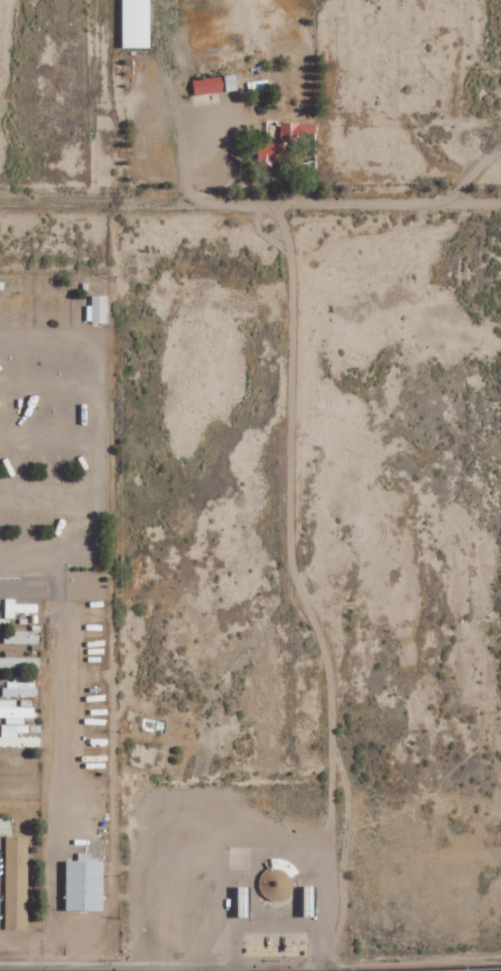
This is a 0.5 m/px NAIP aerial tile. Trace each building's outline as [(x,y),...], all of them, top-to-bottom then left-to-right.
[(152,0),(124,0),(123,48),(152,48),(152,0)] [(196,96),(243,92),(242,75),(194,79),(196,96)] [(297,163),(297,133),(317,133),(317,123),(280,123),(280,143),(260,143),(260,168),(274,168),(274,163),(297,163)] [(108,323),(108,295),(93,295),(93,306),(88,306),(88,323),(108,323)] [(15,613),(39,613),(39,604),(16,604),(16,599),(6,599),(6,618),(15,618),(15,613)] [(40,644),(40,629),(4,630),(4,644),(40,644)] [(15,652),(6,652),(6,658),(0,658),(0,668),(41,667),(41,657),(15,658),(15,652)] [(2,696),(36,697),(36,682),(21,682),(21,676),(10,676),(10,688),(2,687),(2,696)] [(24,723),(24,717),(34,717),(34,707),(16,708),(16,699),(0,700),(0,718),(6,718),(6,724),(24,723)] [(41,737),(18,737),(18,733),(29,733),(29,725),(1,725),(1,737),(0,737),(0,746),(41,746),(41,737)] [(13,834),(13,818),(0,818),(0,834),(13,834)] [(28,836),(6,836),(5,930),(27,930),(28,836)] [(262,893),(269,893),(269,900),(294,900),(293,867),(290,867),(290,859),(273,859),(273,868),(261,868),(262,893)] [(68,911),(105,911),(106,861),(68,860),(68,911)]
